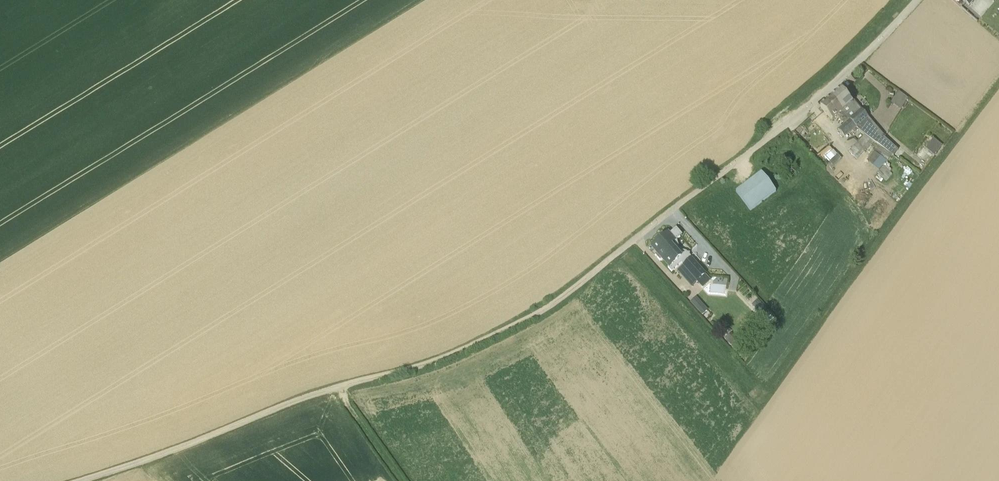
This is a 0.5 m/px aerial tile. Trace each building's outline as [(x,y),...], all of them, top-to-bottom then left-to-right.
[(854,101),(852,102),(841,89),(831,98),(847,116),(856,128),(859,131),(865,135),(874,141),(876,144),(877,144),(892,156),(898,150),(883,137),(884,136),(880,132),(868,118),(861,110),(854,101)] [(902,109),(909,98),(901,92),(893,103),(902,109)] [(846,136),(853,130),(856,134),(859,131),(856,128),(847,116),(831,98),(820,107),(833,121),(838,116),(844,124),(839,128),(846,136)] [(865,135),(849,151),(857,159),(874,141),(865,135)] [(935,155),(942,145),(933,139),(926,149),(935,155)] [(888,161),(892,156),(877,144),(873,150),(874,151),(866,160),(873,166),(881,156),(887,161),(888,161)] [(829,161),(833,166),(841,159),(837,154),(829,161)] [(883,167),(878,173),(887,181),(893,174),(883,167)] [(736,192),(750,211),(776,191),(762,173),(736,192)] [(668,233),(652,246),(669,267),(668,268),(672,272),(682,264),(684,266),(691,259),(690,258),(691,257),(690,256),(690,253),(687,253),(686,252),(682,251),(679,254),(670,246),(682,235),(676,228),(669,234),(668,233)] [(684,266),(697,281),(705,274),(691,259),(684,265),(684,266)] [(708,311),(696,298),(691,303),(703,316),(708,311)] [(762,316),(768,310),(758,300),(752,306),(762,316)]
